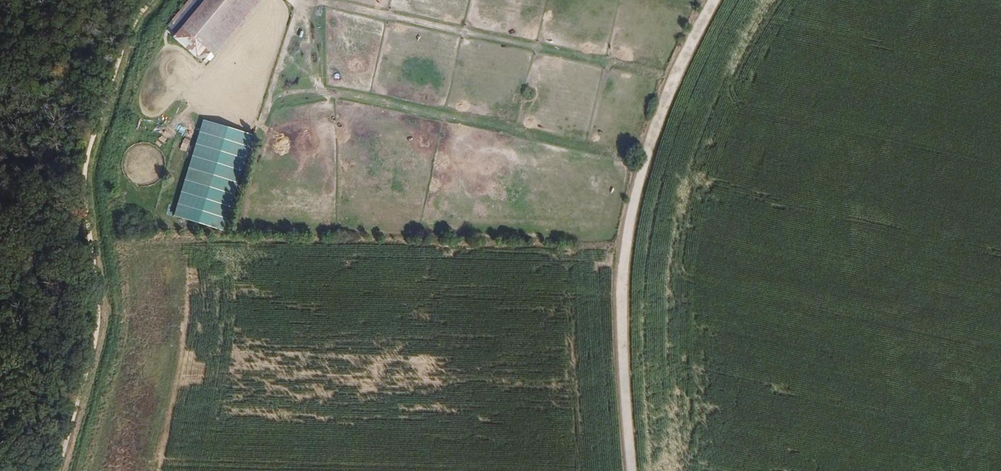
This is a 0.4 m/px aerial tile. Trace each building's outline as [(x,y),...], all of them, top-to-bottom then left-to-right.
[(172,26),(176,28),(200,0),(195,0),(172,26)] [(176,28),(192,42),(197,37),(203,43),(198,49),(209,58),(215,51),(258,0),(200,0),(176,28)] [(215,51),(219,54),(265,0),(258,0),(215,51)] [(253,136),(204,121),(175,217),(224,232),(253,136)]
